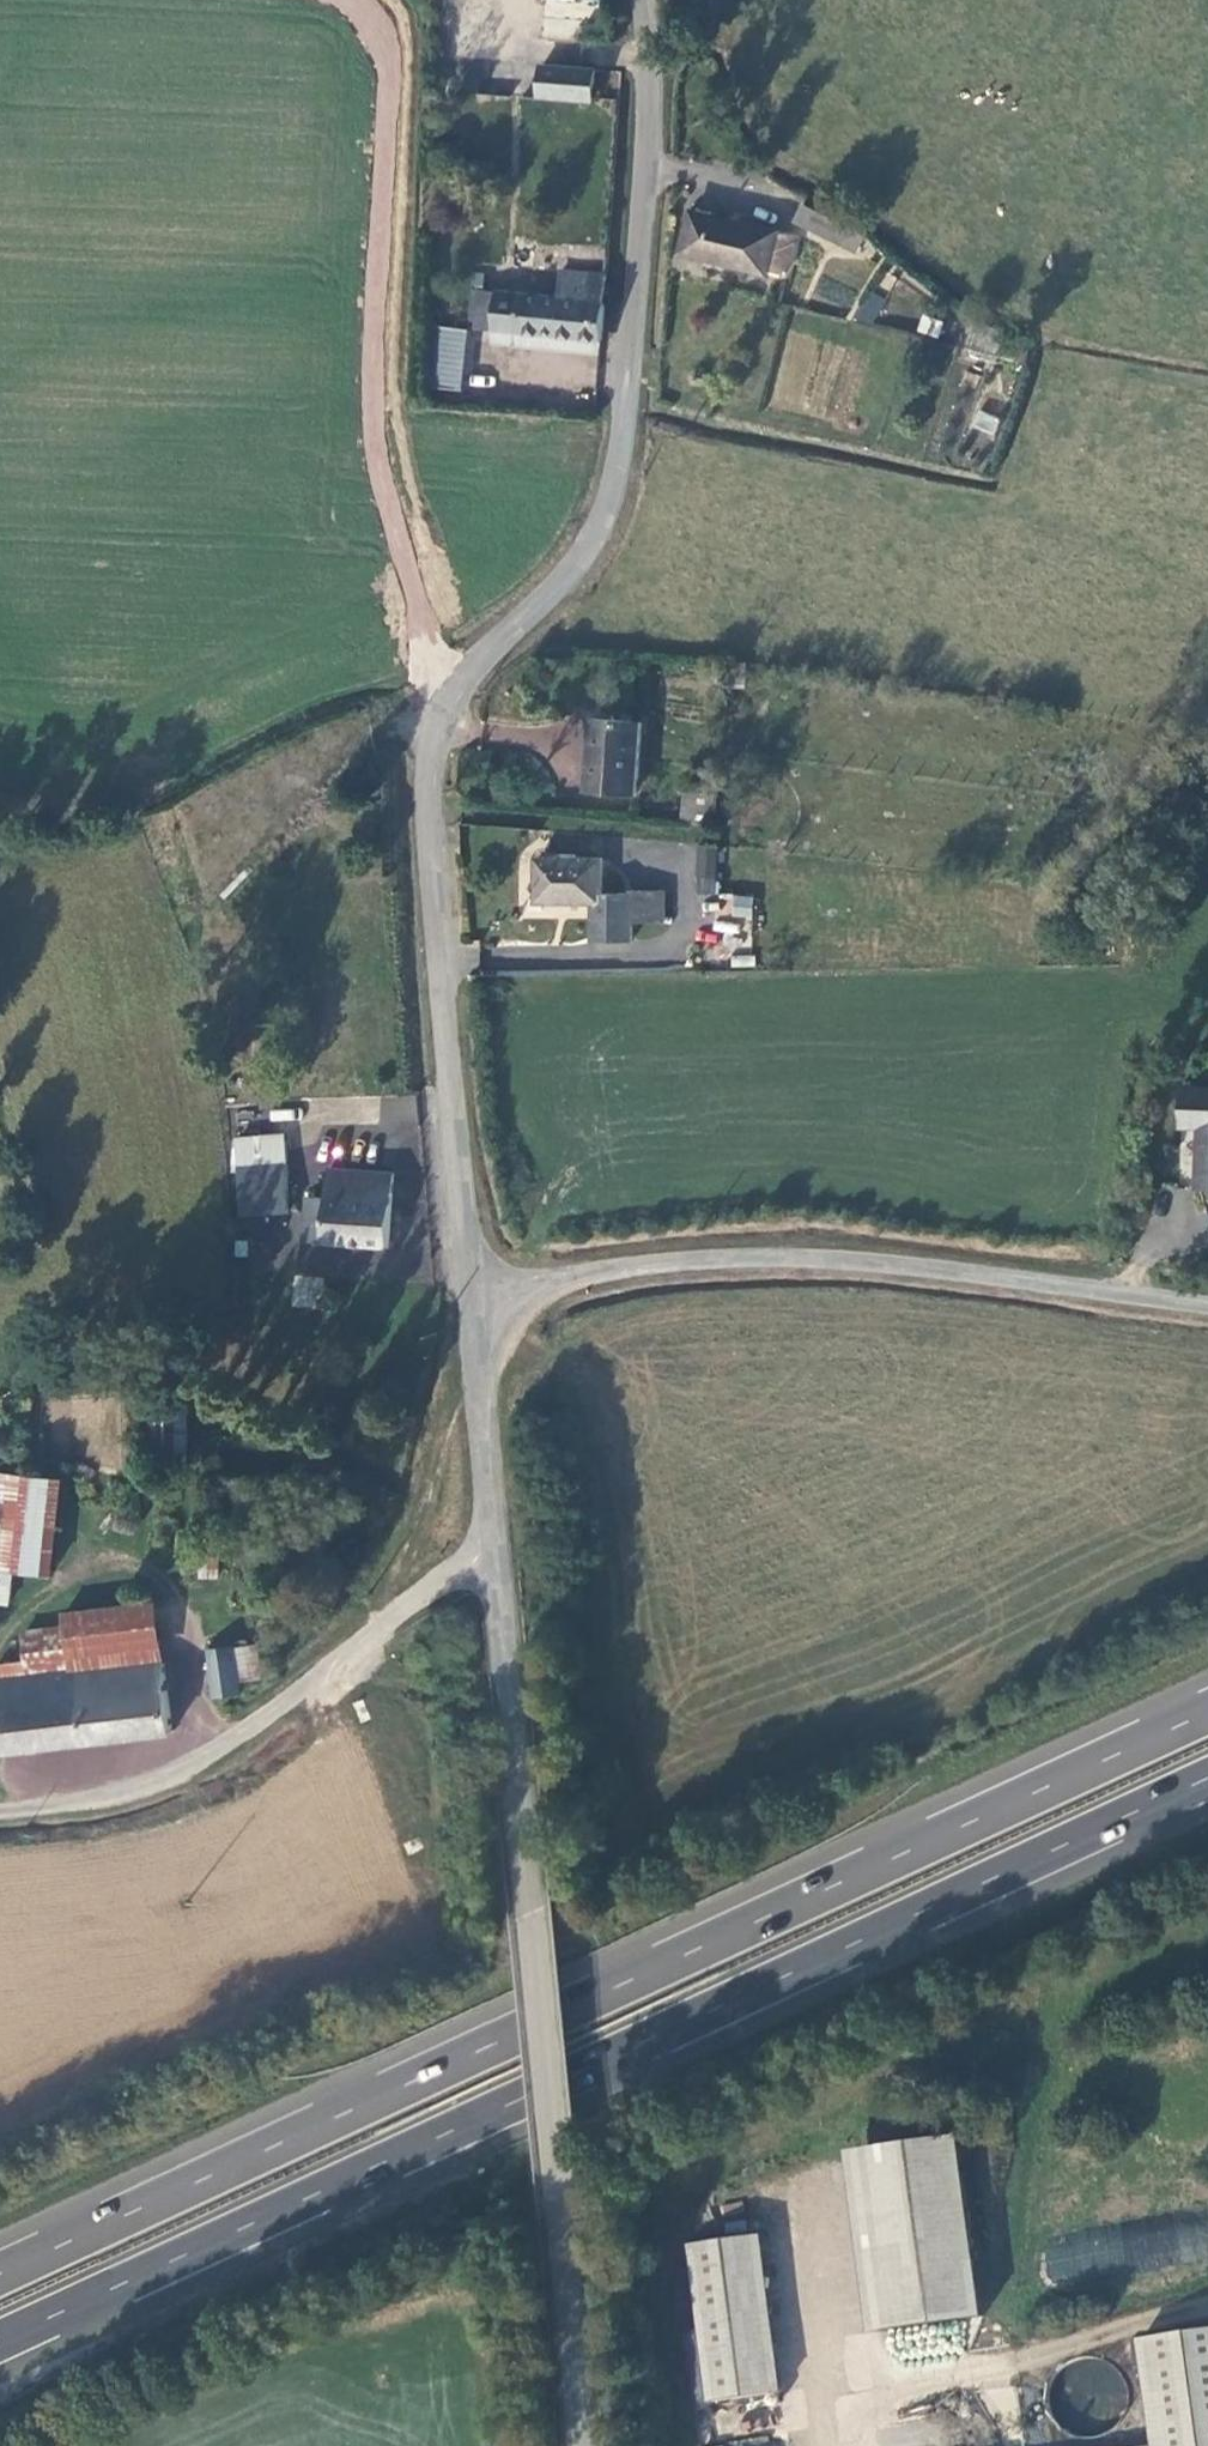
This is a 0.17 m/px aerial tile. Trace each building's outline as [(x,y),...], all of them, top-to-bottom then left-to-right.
[(539,37),(590,42),(593,0),(542,0),(539,37)] [(542,68),(540,98),(593,102),(596,72),(542,68)] [(864,240),(809,207),(800,224),(852,257),(864,240)] [(779,228),(695,210),(687,257),(770,273),(779,228)] [(499,334),(499,336),(603,339),(605,274),(561,272),(560,299),(500,296),(500,298),(499,334)] [(853,319),(874,325),(883,295),(862,289),(853,319)] [(500,296),(475,298),(475,334),(499,334),(500,298),(500,296)] [(440,326),(433,388),(460,391),(466,329),(440,326)] [(603,339),(499,336),(499,347),(602,350),(603,339)] [(1033,364),(1036,344),(1009,337),(1005,357),(1033,364)] [(993,435),(999,417),(977,410),(971,427),(993,435)] [(595,724),(593,796),(634,799),(638,728),(595,724)] [(712,823),(714,792),(683,789),(680,821),(712,823)] [(715,893),(716,845),(696,845),(695,892),(715,893)] [(595,904),(596,940),(629,942),(629,924),(663,924),(664,896),(630,893),(629,898),(603,898),(606,861),(542,861),(540,882),(548,882),(546,903),(595,904)] [(751,917),(751,895),(728,895),(728,917),(751,917)] [(1200,1096),(1194,1182),(1207,1183),(1207,1096),(1200,1096)] [(281,1159),(280,1137),(244,1138),(244,1158),(281,1159)] [(328,1165),(354,1166),(355,1156),(328,1154),(328,1165)] [(238,1159),(240,1207),(287,1206),(285,1158),(281,1159),(244,1158),(238,1159)] [(395,1170),(354,1166),(328,1165),(328,1194),(310,1193),(307,1236),(391,1243),(395,1170)] [(317,1308),(320,1278),(295,1276),(292,1305),(317,1308)] [(1,1466),(0,1470),(0,1559),(8,1560),(52,1566),(64,1475),(1,1466)] [(237,1508),(223,1509),(224,1526),(238,1525),(237,1508)] [(218,1540),(202,1539),(200,1571),(216,1571),(218,1540)] [(128,1647),(161,1642),(155,1600),(62,1611),(64,1624),(69,1668),(129,1661),(128,1647)] [(161,1642),(128,1647),(129,1661),(69,1668),(64,1624),(23,1629),(26,1656),(0,1660),(0,1739),(2,1750),(170,1727),(161,1642)] [(240,1690),(239,1677),(236,1650),(223,1651),(222,1645),(209,1648),(214,1694),(240,1690)] [(236,1650),(239,1677),(261,1675),(257,1645),(235,1647),(236,1650)] [(953,2133),(840,2147),(863,2328),(976,2315),(953,2133)] [(1048,2283),(1205,2257),(1200,2227),(1158,2234),(1158,2236),(1127,2241),(1124,2225),(1041,2239),(1048,2283)] [(695,2413),(768,2404),(763,2367),(781,2364),(766,2245),(676,2256),(695,2413)] [(1142,2341),(1157,2445),(1207,2445),(1207,2331),(1142,2341)] [(1060,2369),(1073,2407),(1113,2394),(1100,2356),(1060,2369)]
